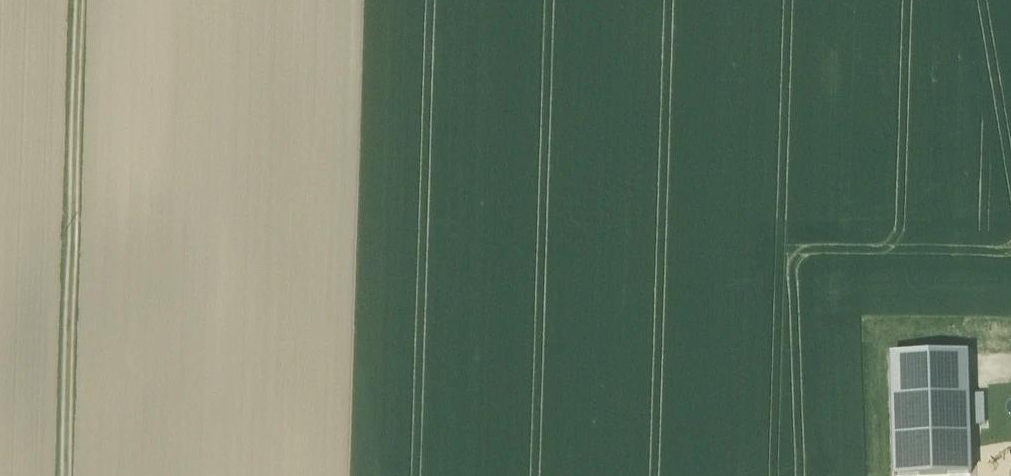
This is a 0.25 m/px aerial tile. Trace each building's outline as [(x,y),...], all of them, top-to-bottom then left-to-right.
[(967,363),(922,364),(923,475),(969,475),(967,363)]
